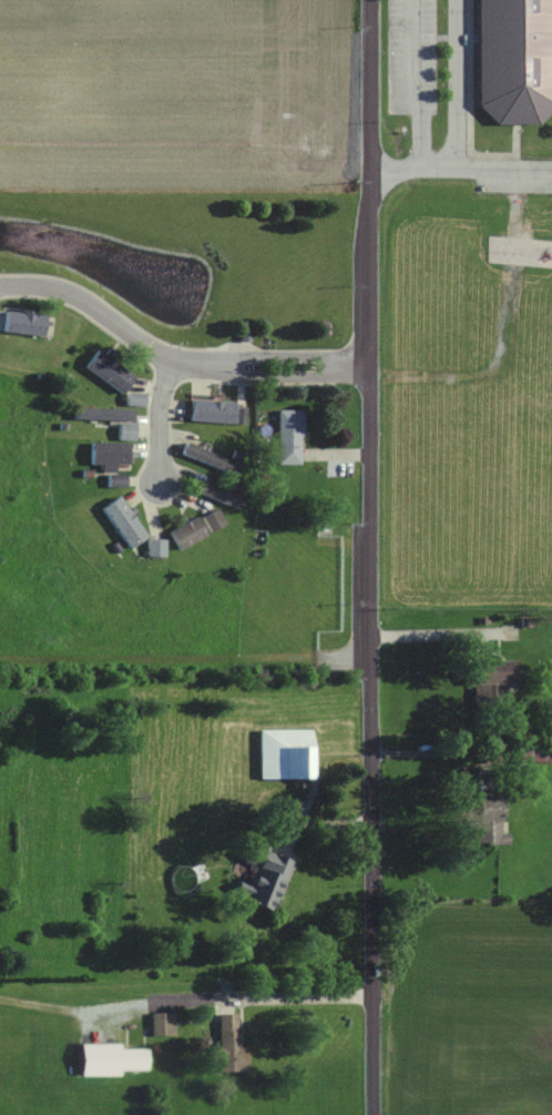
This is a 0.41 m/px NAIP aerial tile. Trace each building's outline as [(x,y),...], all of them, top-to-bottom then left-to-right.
[(479,107),(478,0),(551,0),(551,111),(539,124),(497,124),(479,107)] [(45,335),(45,314),(5,314),(5,335),(45,335)] [(136,376),(97,350),(85,368),(124,394),(136,376)] [(128,406),(145,406),(145,394),(128,394),(128,406)] [(193,422),(247,424),(247,403),(193,402),(193,422)] [(76,421),(120,421),(120,440),(136,440),(136,423),(134,423),(134,410),(76,408),(76,421)] [(304,410),(279,410),(279,465),(304,465),(304,410)] [(92,444),(92,467),(130,467),(130,444),(92,444)] [(237,475),(241,464),(186,444),(182,455),(237,475)] [(245,498),(195,478),(190,489),(241,509),(245,498)] [(104,507),(131,548),(147,537),(121,497),(104,507)] [(226,525),(219,510),(205,517),(212,531),(226,525)] [(172,532),(181,550),(208,536),(199,518),(172,532)] [(152,556),(163,556),(163,541),(152,541),(152,556)] [(475,660),(475,707),(505,707),(505,682),(519,682),(519,660),(475,660)] [(315,729),(262,729),(262,778),(315,778),(315,729)] [(521,738),(521,762),(551,762),(551,738),(521,738)] [(501,833),(501,796),(478,796),(478,845),(510,845),(510,833),(501,833)] [(293,857),(254,845),(237,897),(277,910),(293,857)] [(153,1034),(173,1034),(173,1013),(153,1013),(153,1034)] [(212,1061),(221,1061),(221,1071),(247,1071),(247,1045),(240,1045),(240,1013),(220,1014),(220,1046),(212,1046),(212,1061)] [(121,1043),(81,1043),(81,1076),(121,1076),(121,1071),(149,1071),(149,1048),(121,1048),(121,1043)]
